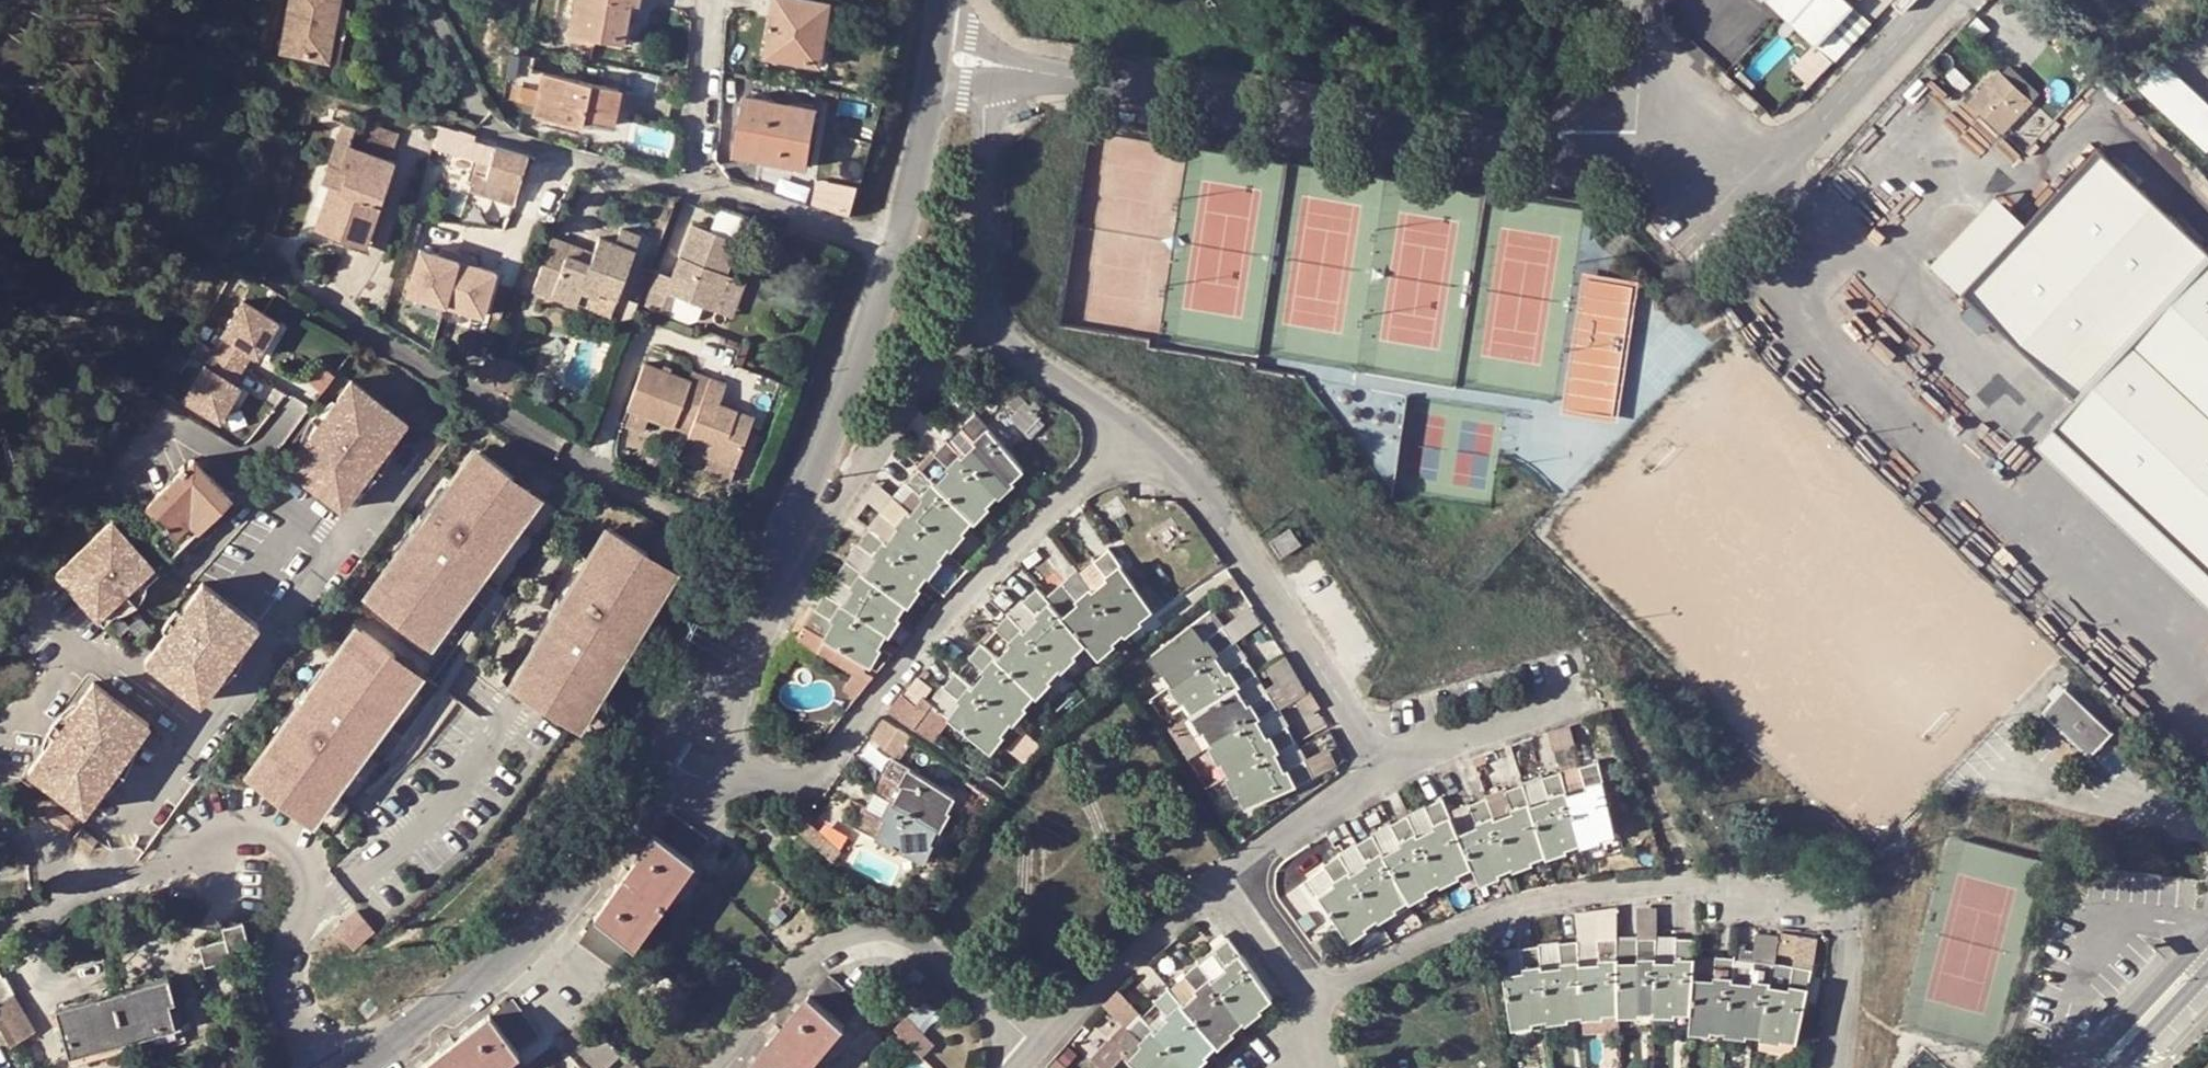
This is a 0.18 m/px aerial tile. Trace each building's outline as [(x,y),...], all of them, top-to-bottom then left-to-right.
[(280,51),(327,60),(337,5),(338,0),(289,0),(280,51)] [(631,2),(640,4),(640,0),(574,0),(568,31),(572,32),(596,36),(625,41),(631,2)] [(824,0),(775,0),(764,55),(810,62),(817,25),(827,26),(832,1),(824,0)] [(1789,17),(1782,24),(1782,28),(1784,31),(1792,32),(1799,25),(1837,61),(1873,23),(1852,4),(1856,0),(1772,0),(1789,17)] [(1894,0),(1856,0),(1852,4),(1873,23),(1894,0)] [(640,4),(631,2),(625,41),(633,42),(640,4)] [(349,7),(337,5),(327,60),(339,62),(349,7)] [(827,26),(817,25),(810,62),(819,64),(827,26)] [(567,51),(592,57),(596,36),(572,32),(567,51)] [(2166,59),(2142,85),(2207,149),(2207,99),(2166,59)] [(2034,99),(2000,67),(1971,99),(2004,130),(2034,99)] [(541,69),(532,113),(581,122),(582,117),(585,104),(616,111),(621,85),(541,69)] [(817,107),(745,95),(734,153),(764,158),(766,150),(808,157),(817,107)] [(613,123),(616,111),(585,104),(582,117),(613,123)] [(1118,113),(1117,122),(1131,124),(1133,115),(1118,113)] [(357,124),(349,144),(393,160),(404,129),(360,114),(357,124)] [(343,119),(321,181),(330,184),(315,226),(363,243),(378,201),(393,160),(349,144),(357,124),(343,119)] [(439,123),(435,137),(455,144),(459,134),(460,129),(439,123)] [(672,149),(675,130),(645,125),(642,145),(672,149)] [(428,159),(449,164),(452,156),(455,144),(435,137),(428,159)] [(493,144),(473,138),(470,147),(476,149),(474,156),(477,157),(474,172),(469,190),(512,201),(517,183),(525,152),(493,144)] [(2207,570),(2207,249),(2098,146),(2027,222),(1960,292),(2071,397),(2048,418),(2207,570)] [(808,157),(766,150),(764,158),(806,166),(808,157)] [(459,156),(452,156),(449,164),(459,164),(459,156)] [(548,183),(538,212),(542,214),(555,219),(565,189),(548,183)] [(1934,266),(1960,292),(2027,222),(2000,197),(1934,266)] [(722,213),(716,229),(739,238),(745,223),(722,213)] [(527,217),(520,236),(531,240),(539,222),(527,217)] [(703,303),(712,307),(727,270),(739,238),(716,229),(692,220),(673,273),(650,265),(637,299),(690,319),(698,316),(703,303)] [(623,223),(616,238),(600,232),(593,248),(589,258),(566,249),(570,239),(553,232),(534,281),(576,297),(581,284),(616,297),(642,230),(623,223)] [(267,227),(261,246),(270,250),(276,230),(267,227)] [(593,248),(570,239),(566,249),(589,258),(593,248)] [(485,313),(495,263),(412,247),(403,298),(485,313)] [(745,278),(727,270),(712,307),(730,314),(745,278)] [(1588,277),(1568,408),(1613,415),(1633,285),(1588,277)] [(611,310),(616,297),(581,284),(576,297),(611,310)] [(282,324),(248,301),(216,349),(184,396),(219,419),(241,386),(235,382),(245,368),(255,353),(260,357),(282,324)] [(526,362),(488,344),(474,375),(512,396),(526,362)] [(720,400),(728,381),(710,374),(695,367),(691,378),(643,360),(625,405),(632,407),(649,414),(688,429),(681,443),(708,453),(733,463),(753,413),(720,400)] [(975,369),(967,376),(974,383),(981,375),(975,369)] [(341,508),(407,420),(350,378),(285,465),(341,508)] [(1014,416),(1030,433),(1046,417),(1016,387),(1006,397),(1019,411),(1014,416)] [(643,429),(649,414),(632,407),(626,422),(643,429)] [(949,439),(998,492),(1025,466),(976,411),(952,435),(953,436),(949,439)] [(998,492),(949,439),(947,439),(925,461),(921,466),(974,518),(998,492)] [(382,586),(372,600),(405,625),(410,619),(430,633),(478,568),(483,572),(503,545),(498,541),(531,497),(510,482),(514,476),(481,452),(471,466),(465,462),(445,489),(450,493),(402,559),(397,555),(377,582),(382,586)] [(728,477),(733,463),(708,453),(703,468),(728,477)] [(165,524),(175,534),(188,521),(194,528),(210,512),(213,509),(229,493),(193,456),(145,503),(165,524)] [(895,495),(949,545),(974,518),(921,466),(899,491),(895,495)] [(895,495),(883,510),(885,512),(886,513),(901,526),(889,540),(927,572),(949,545),(895,495)] [(901,526),(886,513),(874,528),(889,540),(901,526)] [(153,559),(110,517),(57,572),(100,614),(153,559)] [(165,524),(153,535),(169,552),(187,534),(194,528),(188,521),(175,534),(165,524)] [(529,666),(520,680),(555,702),(560,695),(581,708),(623,639),(628,643),(646,614),(641,610),(669,564),(648,551),(652,543),(617,522),(607,538),(601,534),(583,564),(589,567),(547,636),(541,633),(523,662),(529,666)] [(858,541),(861,542),(879,557),(868,571),(906,601),(927,572),(889,540),(874,528),(873,526),(871,525),(858,541)] [(1291,527),(1273,539),(1283,553),(1300,540),(1291,527)] [(1124,629),(1152,607),(1140,589),(1109,547),(1095,559),(1095,560),(1095,561),(1096,562),(1088,570),(1086,570),(1081,574),(1124,629)] [(836,573),(839,575),(856,588),(846,604),(888,631),(906,601),(868,571),(850,557),(848,557),(836,573)] [(1124,629),(1081,574),(1079,571),(1049,598),(1087,641),(1095,653),(1124,629)] [(258,623),(203,582),(145,659),(200,701),(258,623)] [(1150,582),(1140,589),(1152,607),(1157,612),(1167,604),(1150,582)] [(1043,590),(1037,585),(1024,598),(1041,616),(1026,630),(1060,665),(1087,641),(1049,598),(1043,590)] [(1015,597),(1005,588),(995,596),(1004,607),(1015,597)] [(858,676),(865,665),(888,631),(846,604),(829,592),(825,590),(816,607),(819,609),(809,627),(806,626),(798,640),(858,676)] [(1041,616),(1024,598),(1013,608),(1009,612),(1026,630),(1041,616)] [(1173,682),(1233,640),(1223,626),(1211,608),(1151,653),(1173,682)] [(1233,640),(1235,642),(1262,625),(1251,608),(1223,626),(1233,640)] [(1000,658),(1035,692),(1060,665),(1026,630),(1009,612),(996,626),(1013,643),(1000,658)] [(263,764),(253,778),(286,802),(291,796),(311,810),(358,746),(364,749),(384,722),(379,718),(412,674),(391,659),(395,654),(361,629),(351,643),(346,639),(326,667),(331,671),(283,736),(278,732),(257,760),(263,764)] [(1233,640),(1173,682),(1193,711),(1248,678),(1256,672),(1235,642),(1233,640)] [(981,642),(970,653),(970,655),(987,672),(974,687),(1011,720),(1035,692),(1000,658),(986,645),(981,642)] [(987,672),(970,655),(960,666),(956,671),(974,687),(987,672)] [(1260,677),(1259,677),(1262,682),(1285,668),(1291,663),(1286,656),(1259,673),(1260,677)] [(1298,673),(1291,663),(1285,668),(1290,677),(1298,673)] [(857,694),(874,672),(865,665),(858,676),(857,678),(850,689),(857,694)] [(954,720),(988,748),(1011,720),(974,687),(956,671),(932,701),(928,697),(935,689),(927,682),(932,675),(928,671),(907,697),(905,695),(891,711),(938,743),(954,720)] [(1311,692),(1298,673),(1290,677),(1267,691),(1277,707),(1278,710),(1303,697),(1311,692)] [(1267,691),(1262,682),(1259,677),(1251,682),(1248,678),(1193,711),(1212,742),(1256,719),(1277,707),(1267,691)] [(84,811),(149,722),(95,681),(30,769),(84,811)] [(2066,686),(2041,711),(2090,756),(2112,731),(2066,686)] [(1311,692),(1303,697),(1313,712),(1322,707),(1311,692)] [(1265,735),(1286,724),(1278,710),(1277,707),(1256,719),(1265,735)] [(885,719),(873,736),(887,749),(900,730),(885,719)] [(1296,740),(1286,724),(1265,735),(1256,719),(1212,742),(1230,773),(1275,750),(1296,740)] [(1574,742),(1569,724),(1549,730),(1547,731),(1552,749),(1574,742)] [(917,742),(900,730),(887,749),(905,760),(917,742)] [(1040,744),(1024,731),(1009,750),(1025,763),(1040,744)] [(1275,750),(1284,767),(1305,757),(1296,741),(1296,740),(1275,750)] [(986,757),(978,750),(969,760),(978,766),(986,757)] [(1247,805),(1313,774),(1305,757),(1284,767),(1275,750),(1230,773),(1247,805)] [(958,794),(893,757),(876,786),(874,789),(939,825),(958,794)] [(1600,759),(1581,765),(1586,788),(1568,794),(1580,842),(1616,832),(1600,759)] [(1586,788),(1581,765),(1565,769),(1561,770),(1568,794),(1586,788)] [(1568,794),(1561,770),(1543,776),(1549,799),(1531,805),(1546,852),(1580,842),(1568,794)] [(1531,805),(1549,799),(1543,776),(1527,781),(1524,782),(1531,805)] [(1506,788),(1506,789),(1514,812),(1495,819),(1513,864),(1546,852),(1531,805),(1524,782),(1506,788)] [(855,825),(922,859),(939,825),(874,789),(855,825)] [(1514,812),(1506,789),(1492,794),(1487,796),(1495,819),(1514,812)] [(1425,802),(1425,805),(1435,825),(1418,834),(1440,880),(1473,864),(1460,833),(1451,813),(1445,799),(1442,795),(1425,802)] [(1487,796),(1470,802),(1471,805),(1478,825),(1460,833),(1473,864),(1478,878),(1513,864),(1495,819),(1487,796)] [(77,821),(55,804),(45,817),(66,834),(77,821)] [(1418,834),(1435,825),(1425,805),(1412,812),(1408,814),(1418,834)] [(1478,825),(1471,805),(1451,813),(1460,833),(1478,825)] [(693,860),(691,858),(706,835),(670,810),(655,831),(653,831),(593,915),(595,917),(578,940),(614,966),(630,944),(632,945),(693,860)] [(1391,822),(1391,824),(1403,845),(1385,854),(1409,896),(1440,880),(1418,834),(1408,814),(1407,813),(1391,822)] [(807,817),(802,822),(829,845),(833,841),(807,817)] [(829,845),(802,822),(798,828),(823,851),(829,845)] [(1403,845),(1391,824),(1379,831),(1374,833),(1385,854),(1403,845)] [(98,840),(81,829),(74,841),(91,851),(98,840)] [(1373,832),(1357,841),(1358,844),(1370,864),(1353,874),(1378,916),(1409,896),(1385,854),(1374,833),(1373,832)] [(846,852),(833,841),(829,845),(842,857),(846,852)] [(1353,874),(1370,864),(1358,844),(1347,852),(1342,855),(1353,874)] [(842,857),(829,845),(823,851),(837,863),(842,857)] [(1309,875),(1348,937),(1378,916),(1353,874),(1342,855),(1339,853),(1325,862),(1325,865),(1309,875)] [(1658,909),(1638,908),(1637,937),(1656,936),(1658,914),(1658,909)] [(1575,927),(1576,928),(1585,927),(1586,909),(1574,911),(1575,927)] [(358,910),(337,928),(352,945),(373,927),(358,910)] [(1662,933),(1662,936),(1678,936),(1678,914),(1658,914),(1657,933),(1662,933)] [(1539,944),(1540,946),(1547,945),(1546,932),(1538,933),(1537,918),(1519,922),(1503,927),(1487,932),(1491,961),(1503,960),(1503,950),(1539,944)] [(202,965),(248,952),(239,921),(221,925),(219,926),(222,936),(196,943),(202,965)] [(1775,955),(1778,933),(1755,931),(1753,947),(1743,947),(1742,952),(1741,957),(1773,960),(1773,964),(1777,965),(1779,956),(1775,955)] [(1231,935),(1215,948),(1215,949),(1229,967),(1214,979),(1244,1018),(1272,996),(1231,935)] [(1617,939),(1617,1011),(1653,1010),(1657,943),(1656,936),(1637,937),(1621,937),(1620,939),(1617,939)] [(1696,944),(1696,936),(1678,936),(1662,936),(1661,943),(1657,943),(1653,1010),(1690,1010),(1695,954),(1696,944)] [(1617,1011),(1617,939),(1616,937),(1581,939),(1581,942),(1577,942),(1580,1013),(1617,1011)] [(1541,968),(1546,1016),(1580,1013),(1577,942),(1576,938),(1559,941),(1560,967),(1541,968)] [(1539,944),(1503,950),(1503,960),(1511,1023),(1546,1016),(1541,968),(1540,946),(1539,944)] [(1214,979),(1229,967),(1215,949),(1206,958),(1201,962),(1214,979)] [(1690,1010),(1689,1027),(1724,1030),(1734,961),(1735,956),(1695,954),(1690,1010)] [(1746,1044),(1748,1033),(1759,1034),(1769,985),(1773,964),(1773,960),(1741,957),(1741,961),(1734,961),(1724,1030),(1723,1042),(1746,1044)] [(1184,973),(1185,974),(1200,992),(1185,1005),(1217,1042),(1244,1018),(1214,979),(1201,962),(1198,961),(1184,973)] [(1793,965),(1789,989),(1769,985),(1759,1034),(1797,1040),(1812,968),(1793,965)] [(11,990),(13,989),(4,973),(0,975),(0,996),(11,990)] [(846,1025),(844,1023),(863,1001),(829,973),(811,995),(808,993),(745,1067),(809,1067),(846,1025)] [(1200,992),(1185,974),(1175,984),(1170,988),(1185,1005),(1200,992)] [(109,991),(123,1039),(173,1025),(166,1000),(171,999),(165,975),(109,991)] [(694,994),(678,981),(665,997),(681,1010),(694,994)] [(1157,1030),(1191,1066),(1217,1042),(1185,1005),(1170,988),(1168,986),(1156,999),(1171,1017),(1157,1030)] [(1119,989),(1105,1004),(1127,1026),(1140,1012),(1143,1015),(1147,1011),(1140,1004),(1137,1007),(1119,989)] [(32,1029),(19,1005),(11,990),(0,996),(0,1031),(8,1043),(32,1029)] [(65,1029),(72,1054),(123,1039),(109,991),(53,1006),(60,1030),(65,1029)] [(517,1052),(515,1050),(538,1032),(512,997),(488,1015),(487,1013),(416,1067),(496,1067),(517,1052)] [(1617,1011),(1580,1013),(1582,1032),(1617,1030),(1617,1011)] [(1140,1012),(1127,1026),(1113,1041),(1095,1059),(1104,1067),(1112,1067),(1126,1054),(1141,1067),(1189,1067),(1191,1066),(1157,1030),(1143,1015),(1140,1012)] [(896,1026),(905,1037),(914,1028),(904,1018),(896,1026)] [(870,1026),(849,1044),(863,1058),(883,1039),(870,1026)] [(598,1027),(572,1050),(589,1067),(598,1067),(619,1049),(598,1027)] [(933,1045),(914,1028),(905,1037),(923,1056),(933,1045)] [(68,1055),(72,1054),(65,1029),(60,1030),(68,1055)] [(1108,1038),(1097,1029),(1086,1041),(1096,1051),(1108,1038)] [(863,1058),(849,1044),(831,1067),(872,1067),(863,1058)]
